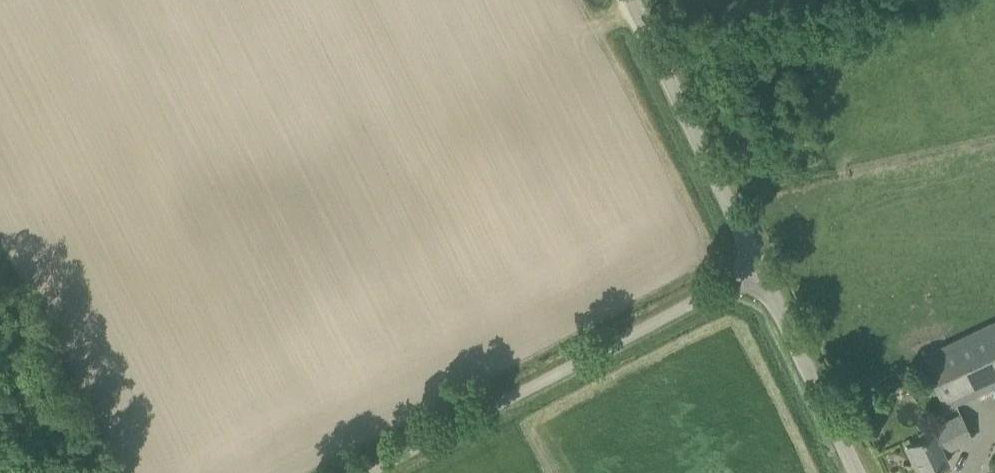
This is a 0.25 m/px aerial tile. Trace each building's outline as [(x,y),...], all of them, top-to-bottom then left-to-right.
[(922,356),(946,407),(994,384),(994,322),(922,356)] [(917,432),(920,439),(910,444),(923,472),(947,461),(944,453),(973,438),(960,411),(917,432)]
